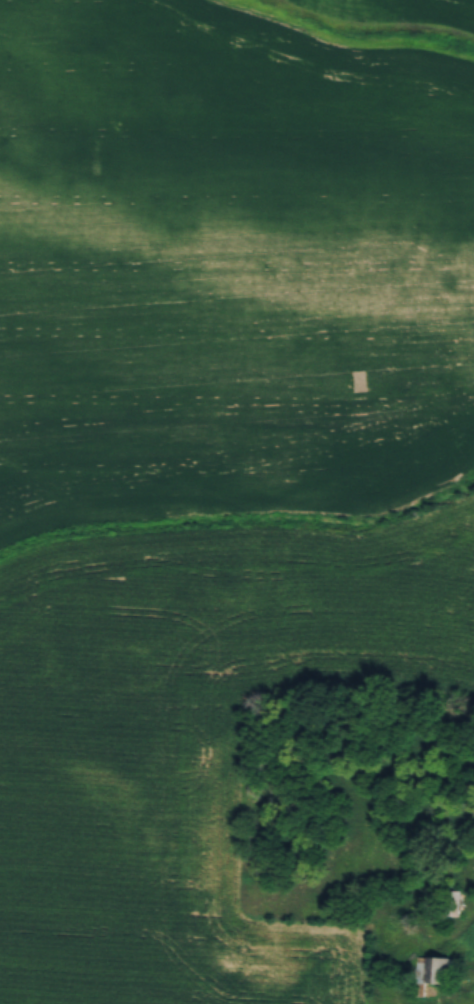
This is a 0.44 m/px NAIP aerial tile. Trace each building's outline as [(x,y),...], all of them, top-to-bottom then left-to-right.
[(452,956),(417,955),(417,994),(429,994),(429,983),(452,983),(452,956)]
